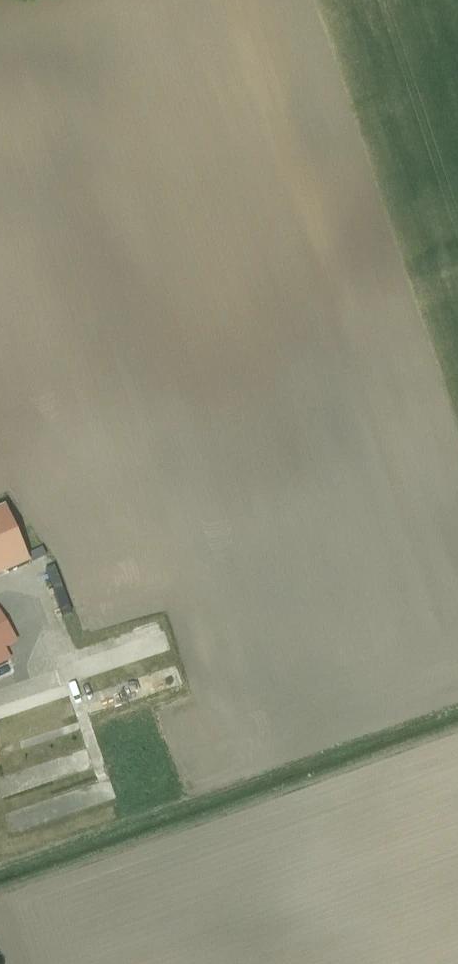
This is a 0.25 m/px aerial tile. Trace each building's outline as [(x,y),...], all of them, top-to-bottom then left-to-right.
[(0,510),(0,576),(29,563),(4,508),(0,510)] [(18,644),(0,612),(0,655),(18,644)]
